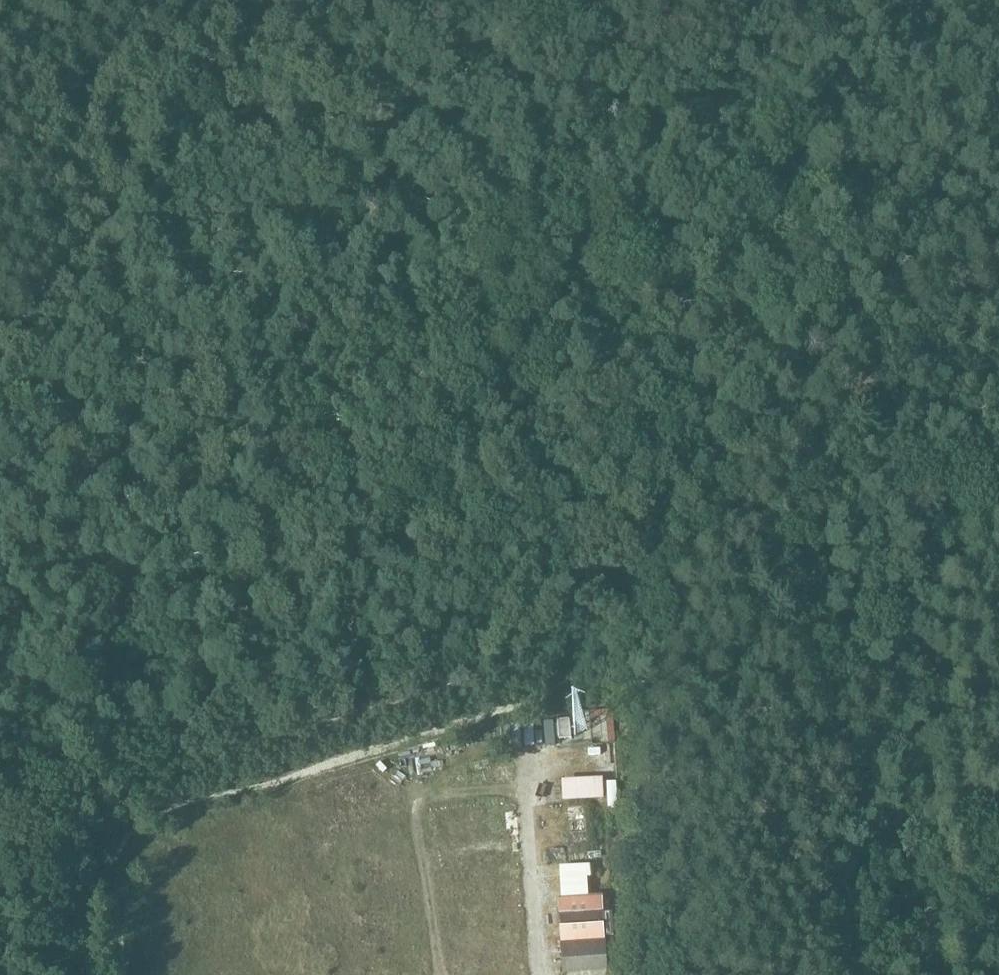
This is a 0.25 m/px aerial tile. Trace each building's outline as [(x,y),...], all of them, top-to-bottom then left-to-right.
[(562,944),(564,973),(608,970),(606,941),(562,944)]
